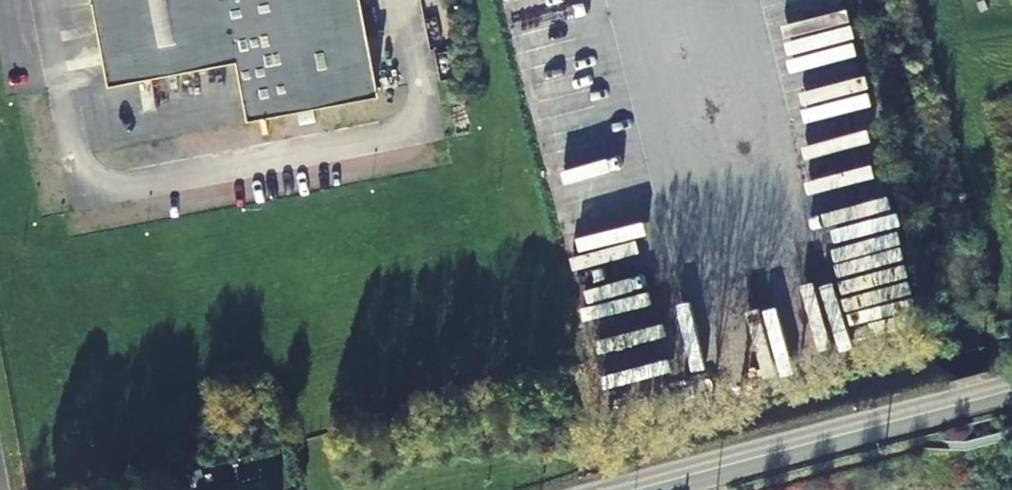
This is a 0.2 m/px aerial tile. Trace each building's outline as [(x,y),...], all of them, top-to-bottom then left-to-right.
[(107,85),(236,62),(248,123),(379,98),(360,0),(91,0),(107,85)]
